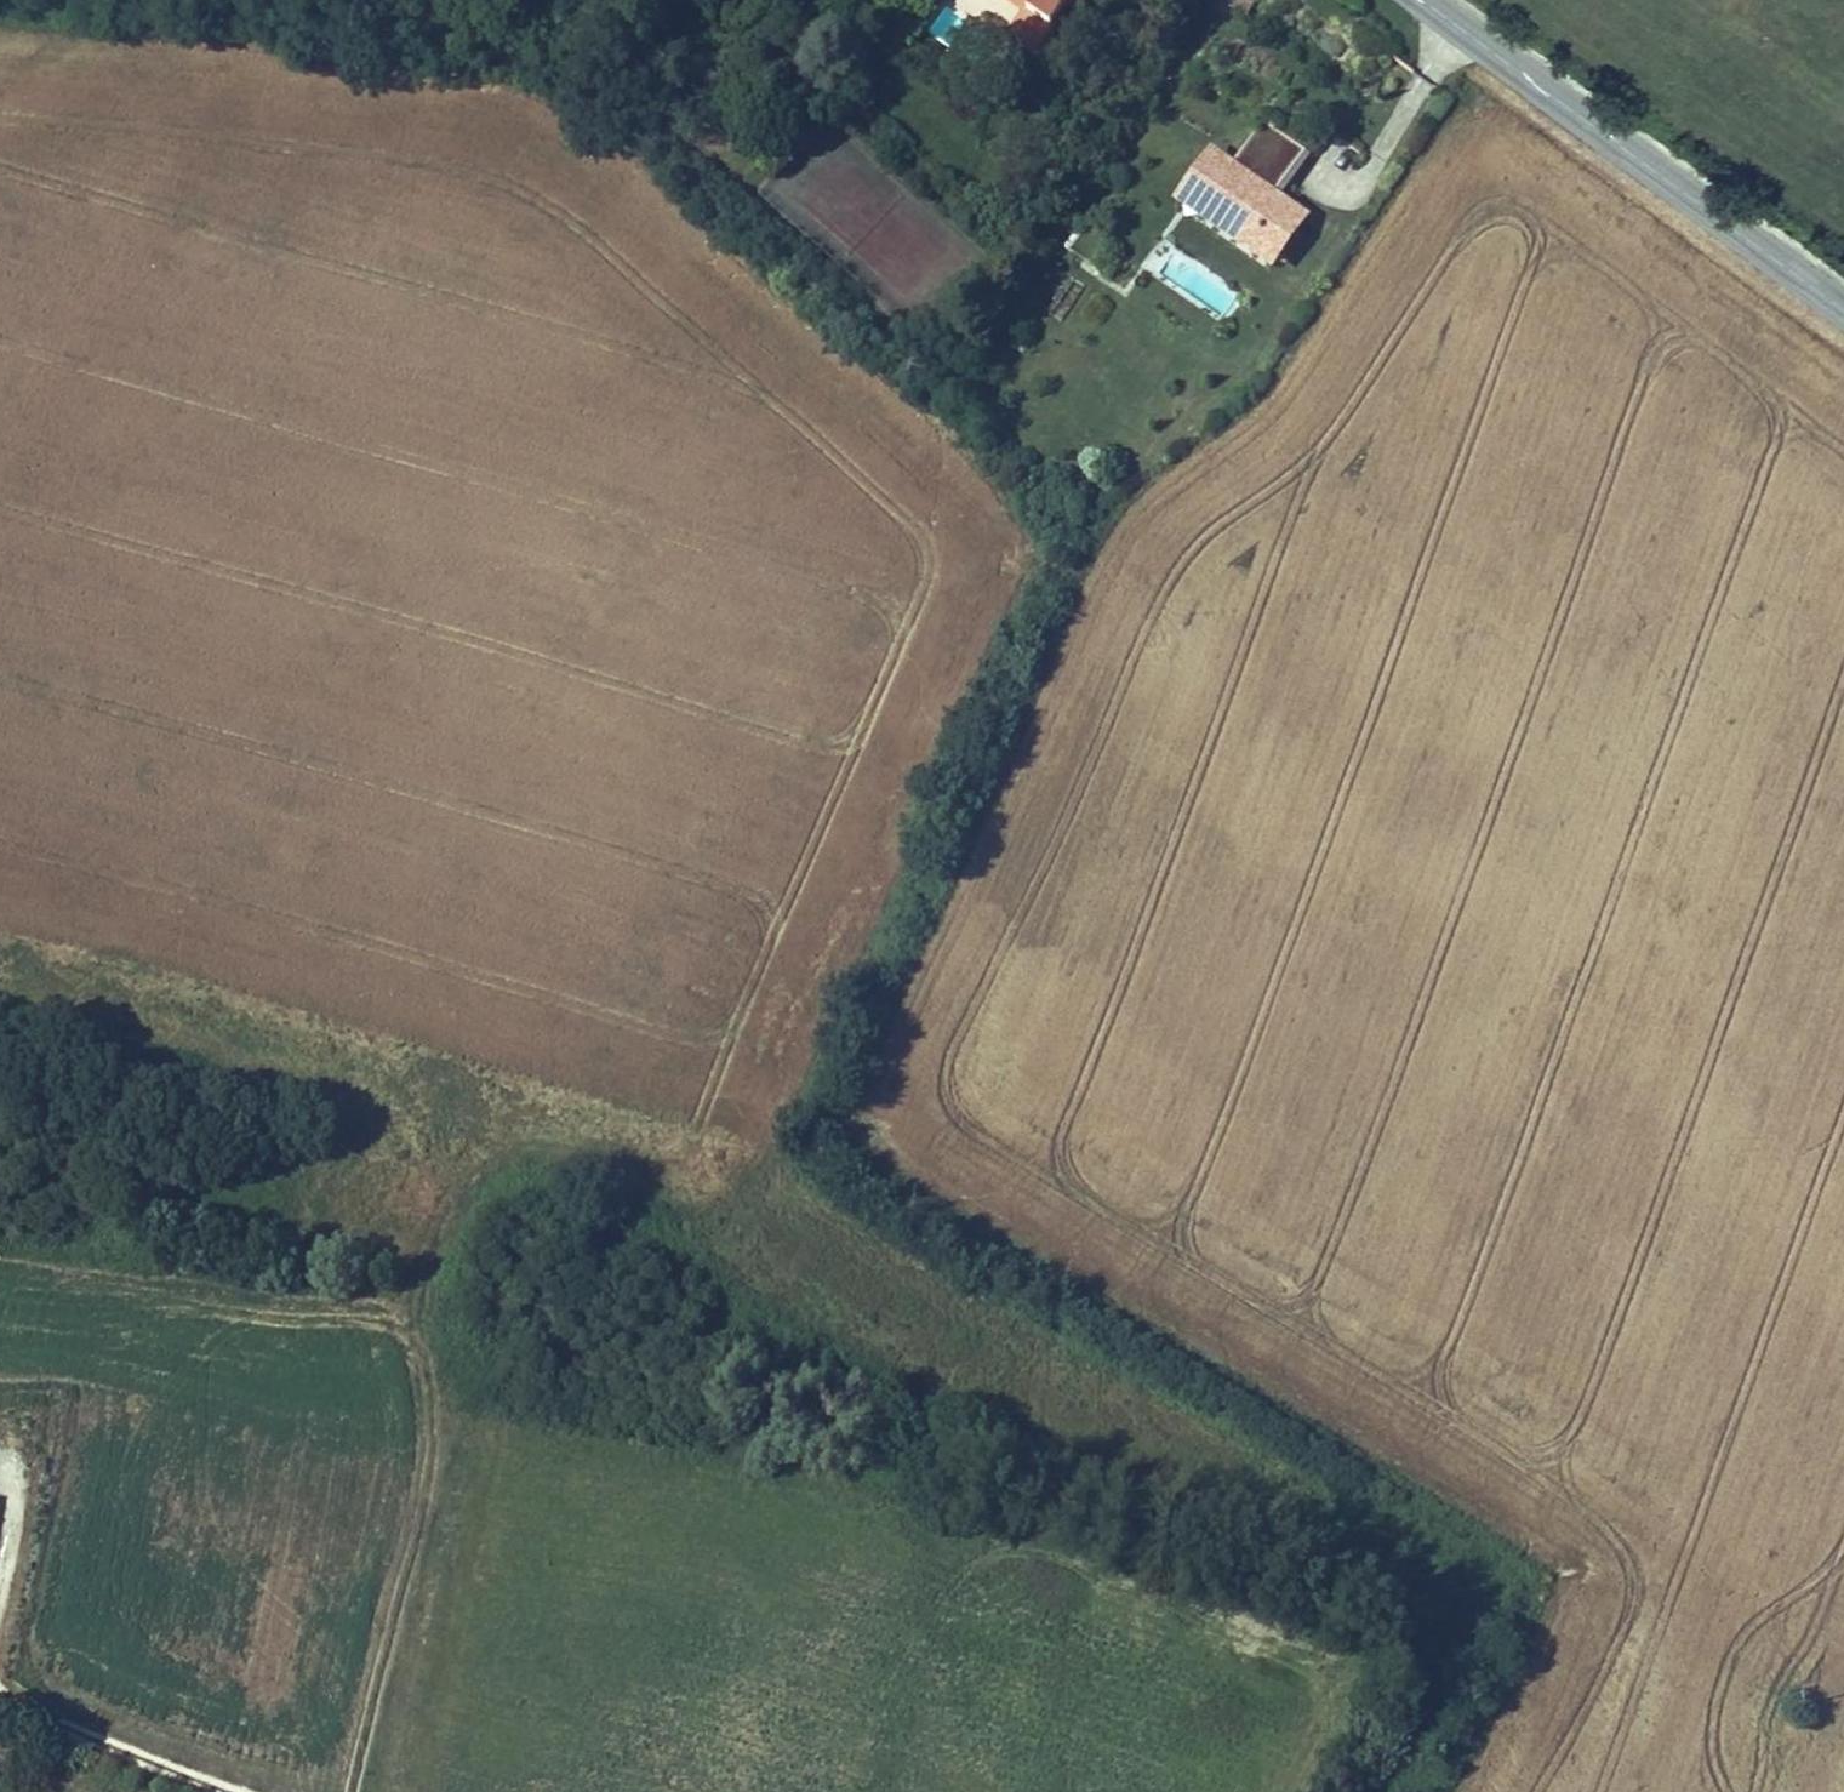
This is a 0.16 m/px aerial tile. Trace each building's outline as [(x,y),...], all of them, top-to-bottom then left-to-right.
[(1029,14),(1051,36),(1088,0),(1042,0),(1029,14)] [(1309,154),(1263,123),(1234,162),(1213,147),(1175,203),(1275,273),(1312,218),(1280,196),(1309,154)] [(14,1753),(0,1748),(0,1772),(6,1774),(14,1753)]
